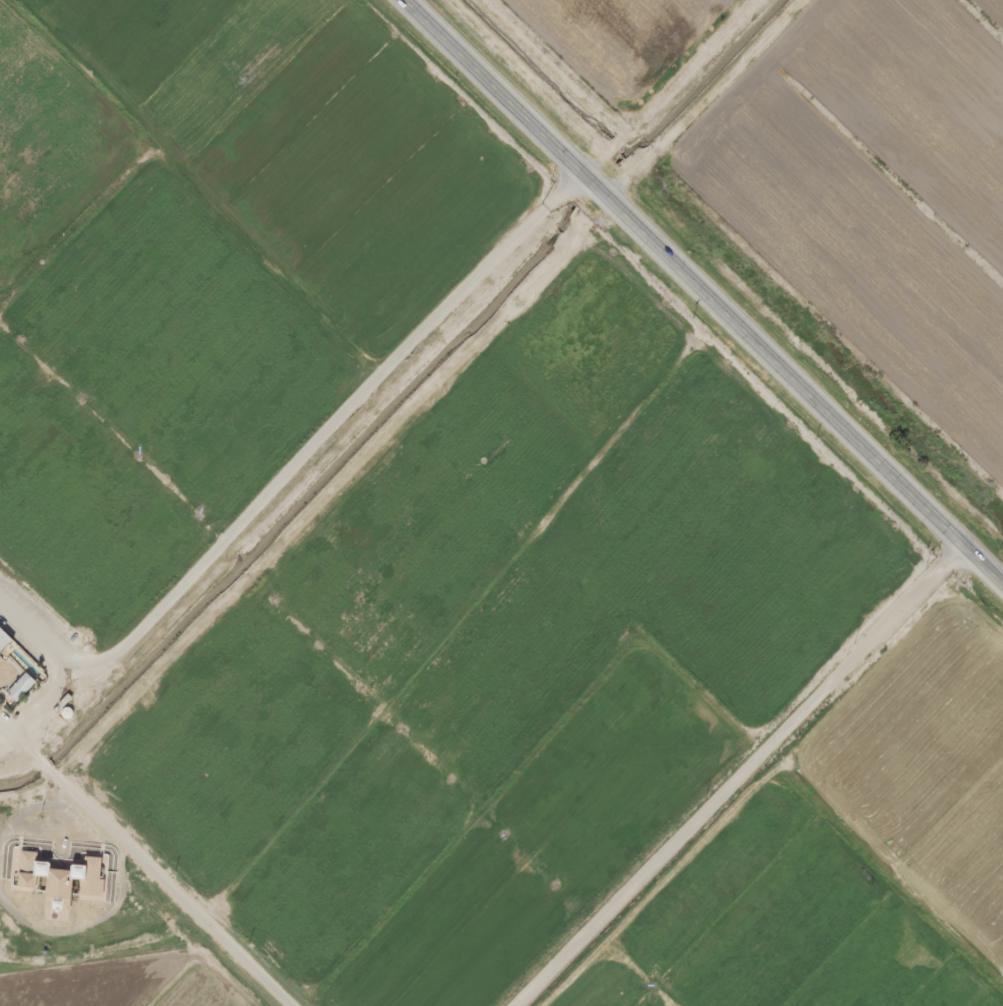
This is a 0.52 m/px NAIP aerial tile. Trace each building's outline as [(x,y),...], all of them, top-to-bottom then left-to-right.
[(9,705),(30,684),(19,673),(0,693),(0,695),(9,705)] [(97,902),(98,859),(78,859),(78,870),(43,869),(43,863),(29,863),(29,854),(13,854),(12,891),(30,891),(30,881),(39,881),(38,923),(67,924),(67,902),(97,902)]
